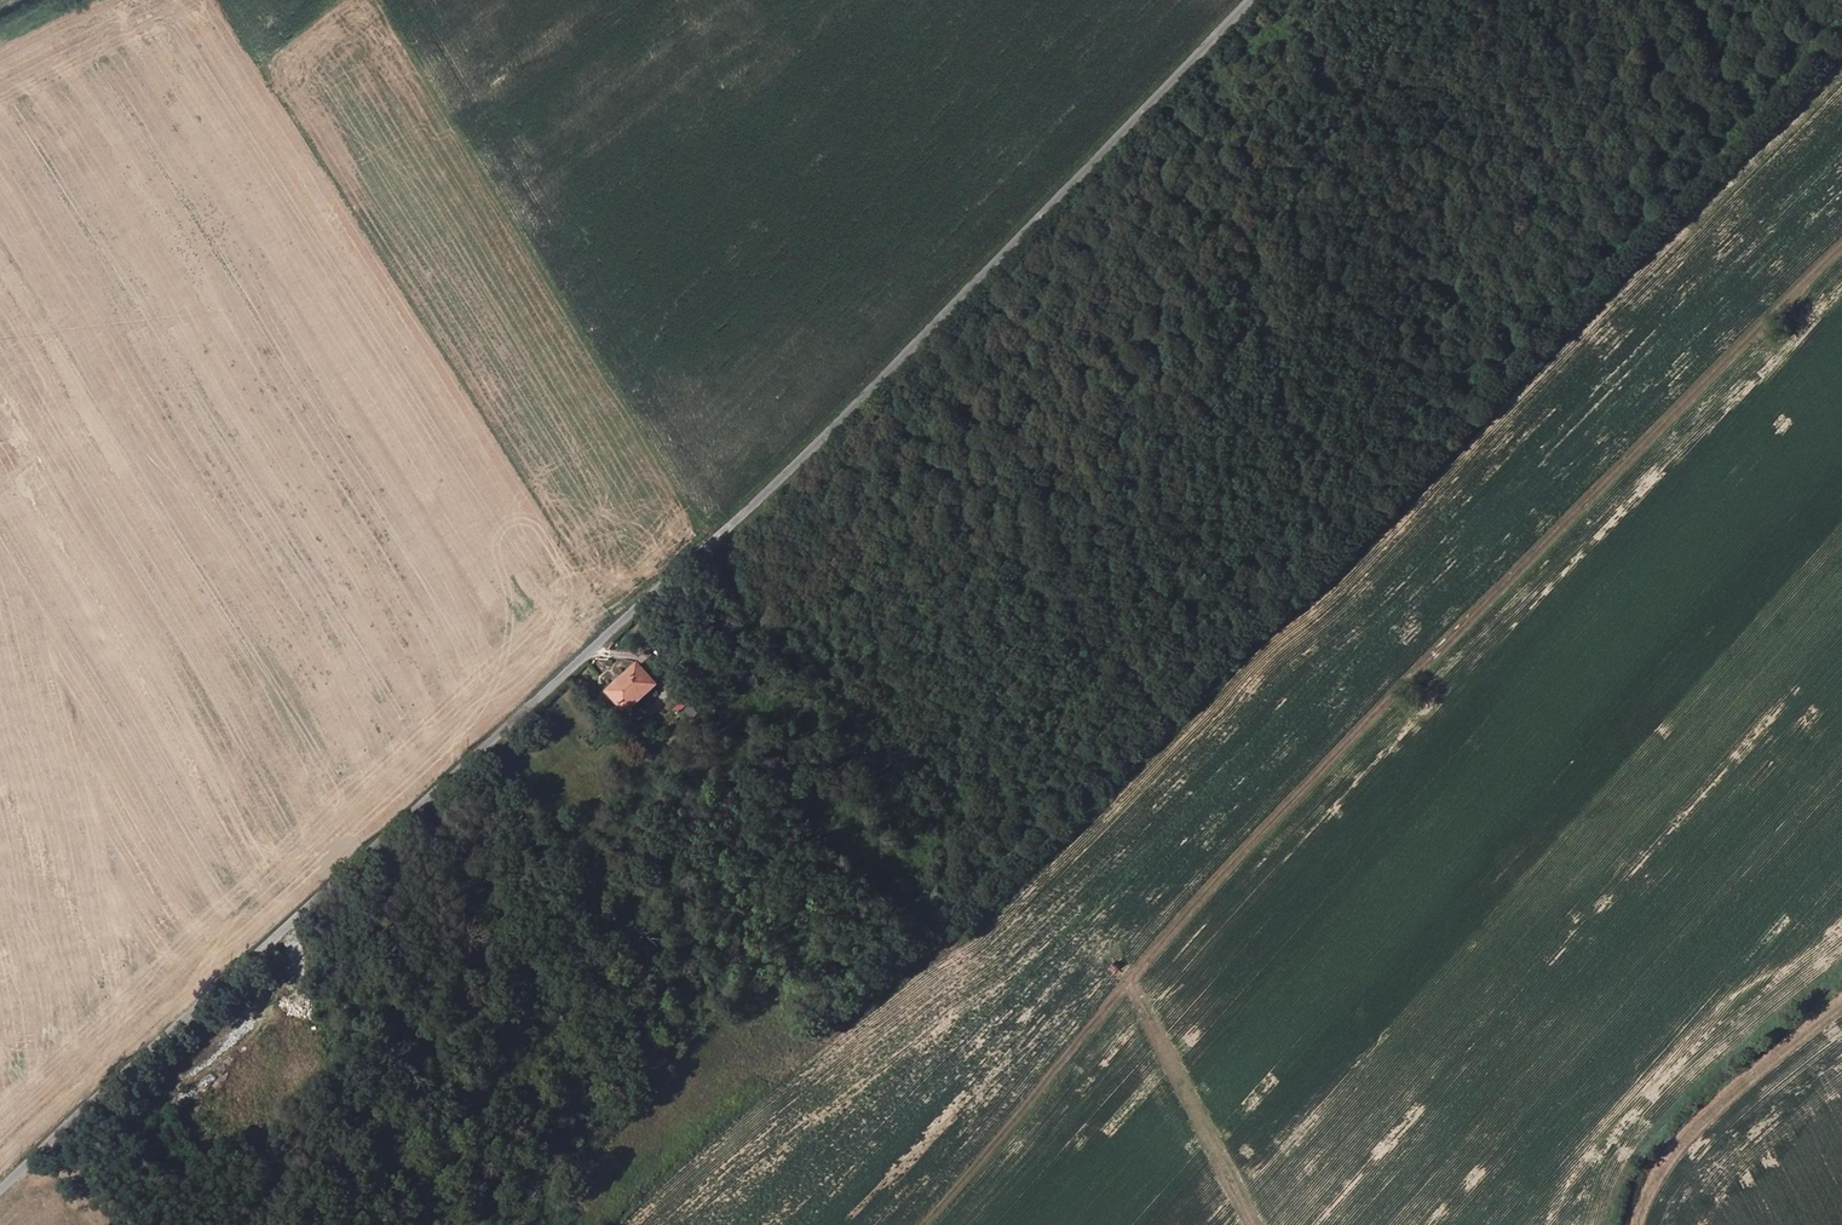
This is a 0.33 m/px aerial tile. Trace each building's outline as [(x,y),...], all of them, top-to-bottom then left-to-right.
[(645,669),(614,693),(630,714),(661,690),(645,669)] [(692,704),(680,711),(686,720),(698,713),(692,704)]
